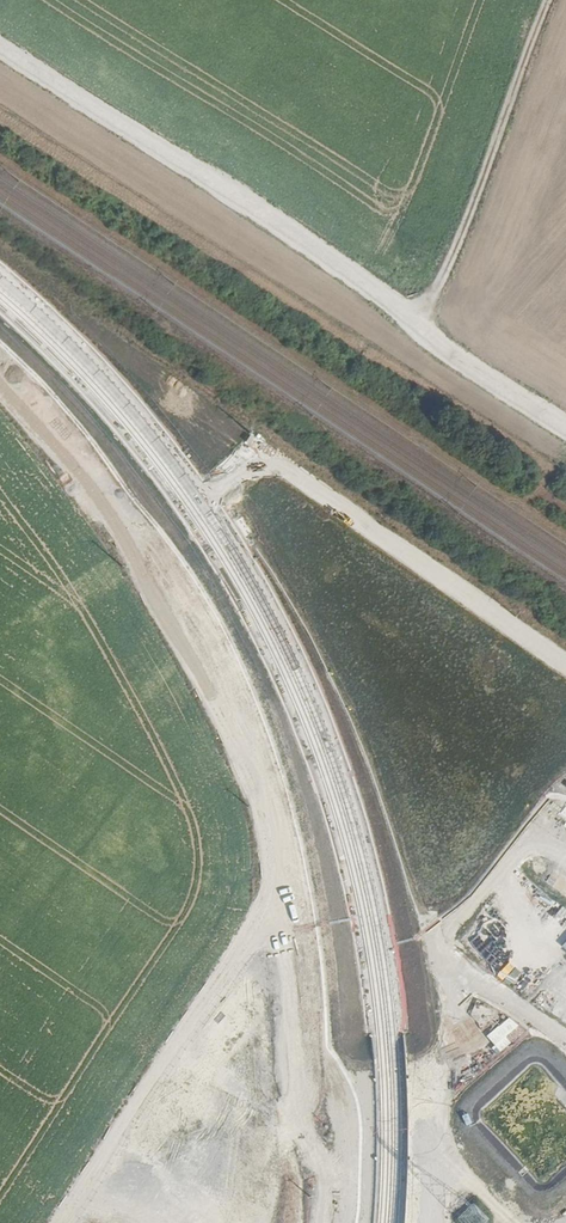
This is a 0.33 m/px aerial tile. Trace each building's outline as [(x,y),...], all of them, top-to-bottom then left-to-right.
[(306,678),(310,688),(328,681),(324,670),(306,678)] [(546,881),(565,898),(565,872),(558,866),(546,881)] [(565,915),(565,907),(556,900),(548,914),(561,922),(565,915)] [(522,980),(517,988),(530,995),(535,987),(522,980)] [(501,1052),(524,1031),(509,1015),(486,1036),(501,1052)] [(456,1217),(461,1222),(486,1222),(490,1219),(473,1201),(456,1217)]
